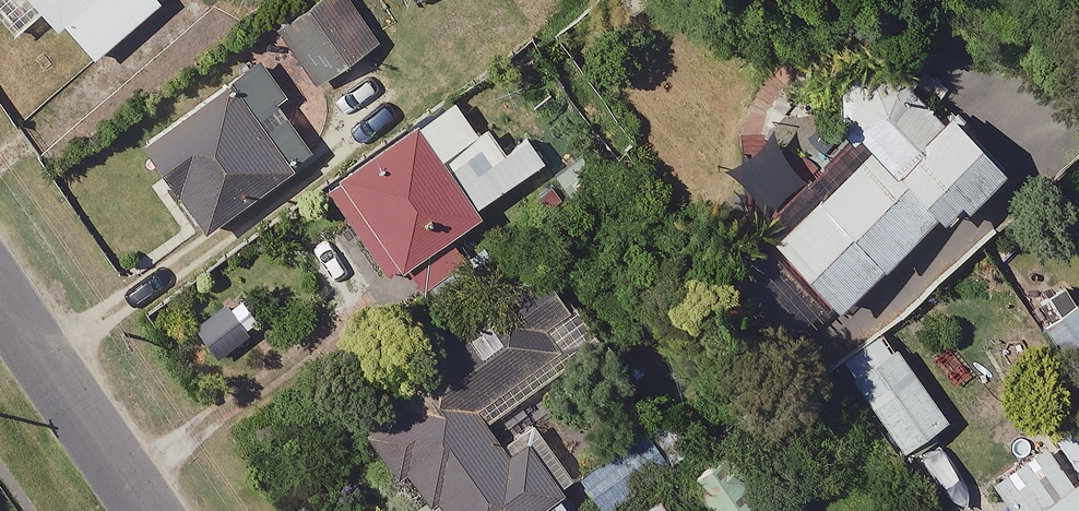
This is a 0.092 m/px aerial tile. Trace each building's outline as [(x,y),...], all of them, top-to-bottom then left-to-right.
[(61,33),(68,27),(100,63),(170,3),(168,0),(33,0),(61,33)] [(281,30),(321,87),(385,43),(355,0),(324,0),(281,30)] [(973,215),(1014,175),(889,49),(846,91),(844,126),(855,137),(760,230),(845,316),(945,218),(952,225),(968,209),(973,215)] [(300,168),(237,81),(148,144),(212,232),(300,168)] [(485,217),(421,125),(331,187),(395,279),(485,217)] [(553,279),(396,380),(411,403),(369,430),(402,480),(411,474),(433,508),(441,503),(447,510),(546,510),(566,498),(571,495),(536,442),(513,457),(476,402),(587,331),(553,279)] [(1045,331),(1078,380),(1078,307),(1045,331)] [(953,422),(901,348),(858,378),(910,452),(953,422)] [(582,478),(604,510),(614,510),(679,469),(655,431),(582,478)] [(996,481),(1017,510),(1038,510),(1076,484),(1048,444),(996,481)] [(692,479),(713,510),(774,510),(735,451),(692,479)] [(1076,484),(1038,510),(1078,510),(1078,482),(1076,484)] [(663,497),(642,510),(672,510),(663,497)] [(566,498),(546,510),(574,510),(566,498)]
